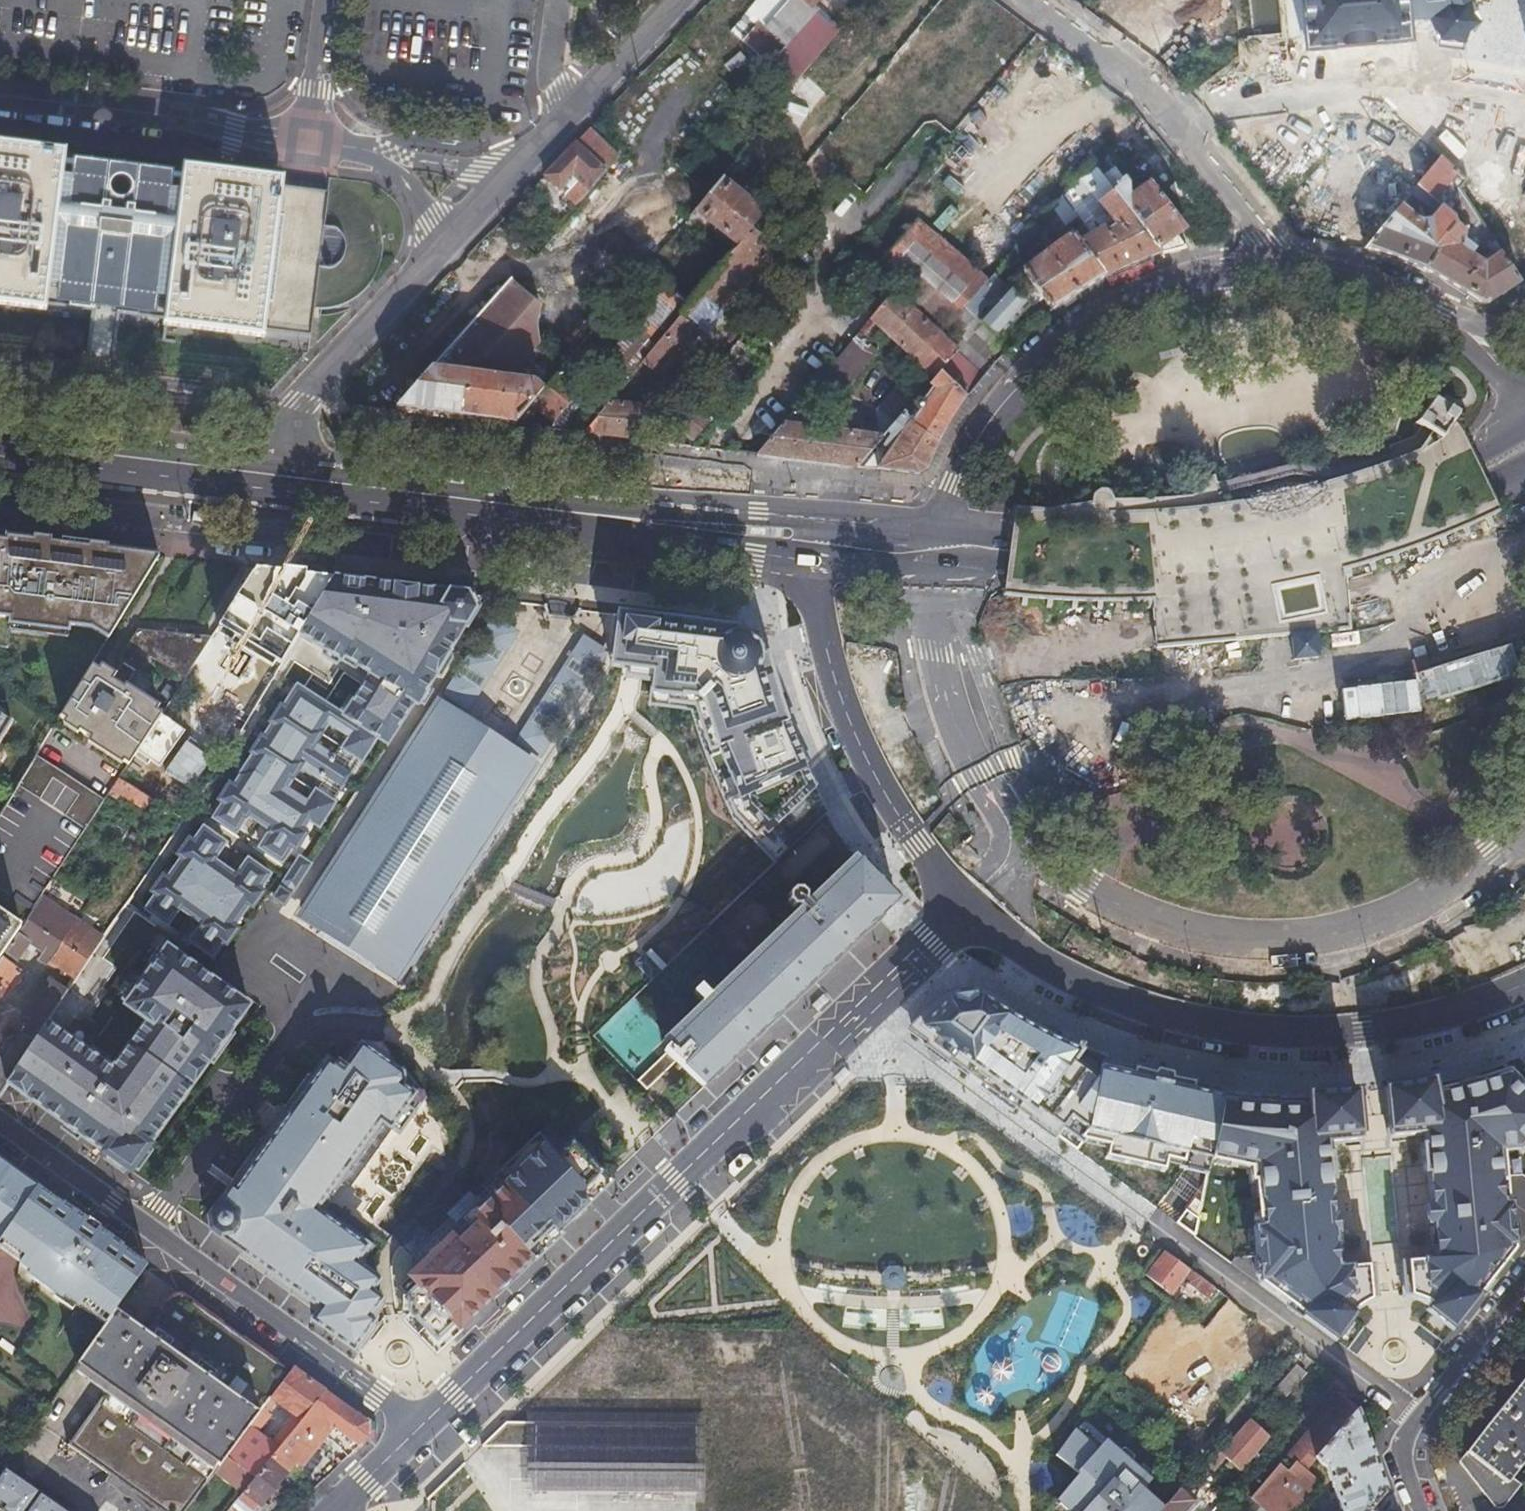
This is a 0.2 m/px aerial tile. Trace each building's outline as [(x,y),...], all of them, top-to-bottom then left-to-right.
[(729,34),(822,98),(860,44),(813,12),(822,0),(753,0),(729,34)] [(949,137),(1022,48),(994,25),(969,55),(943,33),(967,3),(963,0),(935,0),(873,76),(949,137)] [(1300,34),(1384,26),(1428,23),(1432,33),(1458,36),(1474,15),(1476,0),(1296,0),(1300,34)] [(1513,179),(1524,170),(1524,137),(1509,118),(1471,146),(1494,176),(1505,168),(1513,179)] [(537,177),(571,209),(607,170),(572,138),(537,177)] [(0,143),(0,296),(301,334),(321,182),(0,143)] [(1413,186),(1438,205),(1461,175),(1436,156),(1413,186)] [(1051,319),(1178,230),(1144,181),(1131,190),(1109,160),(1047,204),(1067,232),(1015,269),(1051,319)] [(688,213),(734,248),(709,281),(732,299),(773,246),(763,238),(776,222),(717,176),(688,213)] [(1521,186),(1480,210),(1520,275),(1524,272),(1524,193),(1521,186)] [(954,311),(984,275),(915,217),(885,253),(954,311)] [(380,413),(509,425),(532,398),(531,409),(549,424),(567,403),(568,392),(550,377),(536,393),(512,373),(534,346),(538,306),(504,278),(429,368),(419,367),(380,413)] [(976,323),(995,339),(1024,305),(1005,289),(976,323)] [(868,453),(900,481),(989,377),(890,291),(866,318),(934,377),(868,453)] [(844,391),(879,346),(857,330),(823,375),(844,391)] [(1457,404),(1438,392),(1420,423),(1434,431),(1440,435),(1446,438),(1464,408),(1457,404)] [(591,437),(626,437),(625,405),(591,405),(591,437)] [(764,460),(864,470),(868,432),(768,421),(764,460)] [(0,537),(0,647),(7,648),(9,625),(67,632),(67,626),(90,628),(107,639),(158,556),(0,537)] [(119,780),(180,819),(332,577),(253,568),(119,780)] [(234,787),(229,784),(219,800),(224,803),(214,818),(235,832),(246,814),(271,830),(260,847),(281,861),(291,846),(295,849),(306,833),(301,830),(308,820),(319,827),(334,803),(332,802),(359,759),(361,761),(376,737),(387,744),(413,702),(417,704),(482,596),(332,577),(298,633),(368,678),(343,716),(297,686),(296,688),(291,696),(283,708),(280,707),(271,722),(273,723),(264,739),(261,737),(251,752),(254,753),(246,766),(241,774),(240,775),(241,776),(234,787)] [(486,612),(443,691),(470,709),(520,631),(486,612)] [(737,630),(619,613),(613,665),(653,672),(649,702),(691,710),(733,819),(775,861),(824,812),(762,649),(737,630)] [(59,717),(129,760),(159,714),(142,704),(144,701),(123,688),(133,671),(137,674),(147,658),(182,680),(209,637),(137,629),(117,660),(121,663),(111,678),(91,666),(61,715),(59,717)] [(1318,629),(1292,632),(1297,658),(1323,656),(1318,629)] [(583,635),(514,742),(541,760),(612,651),(583,635)] [(1411,675),(1421,707),(1518,679),(1508,646),(1411,675)] [(1337,691),(1341,723),(1418,712),(1414,681),(1337,691)] [(440,700),(425,724),(521,787),(538,763),(470,719),(440,700)] [(10,721),(0,713),(0,737),(10,721)] [(327,874),(302,914),(323,928),(400,977),(521,787),(425,724),(327,874)] [(35,756),(11,797),(0,814),(0,955),(19,927),(39,898),(103,802),(102,802),(103,801),(35,756)] [(146,909),(167,923),(179,907),(202,924),(191,941),(211,955),(221,941),(226,944),(237,929),(232,926),(248,904),(252,907),(263,892),(258,889),(268,874),(248,860),(236,876),(212,860),(224,843),(203,828),(193,843),(189,839),(178,854),(182,857),(167,879),(163,876),(152,891),(156,894),(146,909)] [(214,860),(231,871),(239,859),(222,849),(214,860)] [(301,855),(282,886),(292,892),(311,862),(301,855)] [(665,1038),(671,1044),(858,863),(852,857),(805,903),(799,909),(708,996),(700,987),(692,995),(700,1004),(665,1038)] [(703,1088),(896,901),(859,863),(858,863),(671,1044),(663,1052),(665,1054),(674,1062),(703,1088)] [(281,899),(285,902),(292,892),(282,886),(275,896),(281,899)] [(800,891),(792,890),(787,896),(787,903),(791,908),(799,909),(805,903),(804,896),(800,891)] [(17,971),(5,963),(9,958),(10,958),(12,954),(17,957),(29,942),(34,946),(59,911),(39,898),(19,927),(0,955),(0,995),(17,971)] [(56,966),(75,979),(101,941),(59,911),(34,946),(43,951),(41,955),(50,961),(47,965),(54,969),(56,966)] [(108,1156),(130,1171),(148,1145),(151,1140),(152,1141),(249,1006),(167,947),(125,1006),(147,1021),(112,1069),(46,1023),(44,1025),(33,1041),(24,1055),(22,1058),(5,1083),(108,1156)] [(0,995),(0,996),(4,1000),(22,975),(17,971),(0,995)] [(67,990),(50,979),(24,1017),(31,1021),(3,1061),(0,1059),(0,1091),(5,1083),(22,1058),(24,1055),(33,1041),(44,1025),(46,1023),(67,992),(67,990)] [(1209,1161),(1223,1091),(1103,1061),(1075,1052),(1053,1041),(973,996),(940,1000),(909,1033),(1023,1119),(1076,1150),(1085,1145),(1100,1149),(1099,1160),(1160,1173),(1160,1166),(1182,1171),(1199,1176),(1209,1161)] [(334,1067),(328,1063),(236,1191),(231,1187),(209,1218),(224,1228),(219,1235),(321,1308),(313,1321),(359,1353),(379,1325),(369,1318),(382,1299),(371,1292),(379,1280),(355,1263),(366,1247),(317,1212),(322,1204),(321,1203),(338,1178),(351,1186),(392,1129),(400,1134),(424,1098),(403,1069),(400,1074),(361,1046),(345,1068),(337,1062),(334,1067)] [(674,1062),(665,1054),(659,1059),(668,1068),(674,1062)] [(668,1068),(659,1059),(636,1081),(638,1081),(646,1089),(668,1068)] [(1383,1087),(1388,1137),(1422,1133),(1434,1258),(1399,1261),(1402,1292),(1402,1295),(1429,1306),(1426,1310),(1450,1329),(1513,1249),(1503,1150),(1515,1149),(1520,1153),(1524,1148),(1524,1088),(1501,1064),(1453,1077),(1432,1083),(1431,1078),(1383,1087)] [(1282,1096),(1223,1091),(1209,1161),(1247,1168),(1249,1183),(1258,1182),(1262,1227),(1253,1227),(1255,1254),(1257,1282),(1335,1340),(1352,1315),(1350,1313),(1375,1298),(1375,1294),(1372,1264),(1337,1267),(1325,1143),(1360,1139),(1356,1090),(1307,1092),(1307,1096),(1282,1096)] [(538,1134),(559,1156),(570,1145),(564,1139),(560,1142),(545,1127),(538,1134)] [(409,1312),(441,1346),(487,1302),(593,1200),(608,1185),(570,1145),(559,1156),(538,1134),(527,1145),(410,1257),(408,1258),(409,1312)] [(0,1238),(3,1234),(36,1186),(37,1185),(17,1171),(12,1167),(0,1159),(0,1239),(0,1238)] [(1156,1212),(1188,1229),(1209,1192),(1176,1174),(1156,1212)] [(141,1272),(146,1265),(121,1247),(122,1246),(115,1241),(106,1235),(86,1220),(80,1216),(77,1214),(62,1203),(61,1204),(41,1190),(42,1189),(37,1185),(36,1186),(3,1234),(0,1238),(25,1256),(21,1262),(20,1263),(32,1271),(29,1274),(63,1297),(65,1294),(80,1305),(80,1304),(85,1298),(110,1316),(114,1310),(140,1273),(141,1272)] [(0,1238),(0,1239),(0,1247),(21,1262),(25,1256),(0,1238)] [(1212,1287),(1164,1252),(1146,1276),(1170,1294),(1179,1281),(1203,1298),(1212,1287)] [(907,1275),(905,1271),(903,1268),(900,1266),(896,1264),(892,1264),(888,1265),(884,1268),(881,1272),(880,1276),(881,1281),(883,1285),(886,1288),(890,1290),(895,1290),(899,1289),(902,1287),(905,1283),(906,1280),(907,1275)] [(290,1371),(179,1290),(148,1334),(114,1310),(110,1316),(106,1322),(77,1363),(111,1387),(71,1442),(119,1477),(166,1510),(185,1510),(226,1456),(290,1371)] [(85,1298),(80,1304),(106,1322),(110,1316),(85,1298)] [(1305,1372),(1294,1363),(1276,1385),(1286,1393),(1305,1372)] [(226,1456),(254,1477),(269,1459),(324,1392),(310,1381),(291,1368),(290,1371),(226,1456)] [(1483,1499),(1485,1503),(1491,1500),(1496,1509),(1502,1508),(1519,1485),(1510,1478),(1524,1458),(1524,1376),(1466,1452),(1458,1461),(1483,1499)] [(324,1392),(269,1459),(292,1478),(326,1436),(347,1458),(347,1457),(367,1438),(367,1423),(324,1392)] [(1315,1457),(1356,1409),(1356,1408),(1339,1393),(1294,1444),(1302,1451),(1294,1460),(1286,1453),(1269,1474),(1286,1489),(1314,1456),(1315,1457)] [(1370,1448),(1356,1409),(1315,1457),(1325,1466),(1341,1510),(1367,1510),(1373,1503),(1385,1490),(1370,1448)] [(1082,1418),(1074,1428),(1097,1448),(1106,1438),(1082,1418)] [(1267,1437),(1248,1419),(1219,1451),(1239,1469),(1267,1437)] [(7,1432),(6,1432),(9,1435),(15,1439),(24,1427),(15,1420),(7,1432)] [(692,1424),(503,1425),(477,1449),(532,1450),(533,1494),(692,1494),(692,1424)] [(1056,1499),(1069,1510),(1159,1510),(1163,1506),(1143,1489),(1152,1478),(1106,1438),(1097,1448),(1074,1428),(1056,1454),(1078,1473),(1056,1499)] [(1314,1456),(1286,1489),(1269,1474),(1250,1496),(1267,1510),(1289,1510),(1317,1479),(1305,1468),(1315,1457),(1314,1456)] [(227,1510),(260,1510),(267,1503),(262,1499),(269,1491),(272,1487),(276,1481),(279,1477),(280,1476),(291,1485),(295,1481),(292,1478),(269,1459),(254,1477),(227,1510)] [(0,1473),(0,1510),(2,1510),(3,1510),(4,1509),(7,1510),(69,1510),(5,1466),(0,1473)] [(1214,1486),(1224,1495),(1231,1488),(1221,1479),(1214,1486)] [(276,1490),(280,1485),(276,1481),(272,1487),(276,1490)] [(1159,1510),(1184,1510),(1194,1501),(1180,1488),(1163,1506),(1159,1510)]
